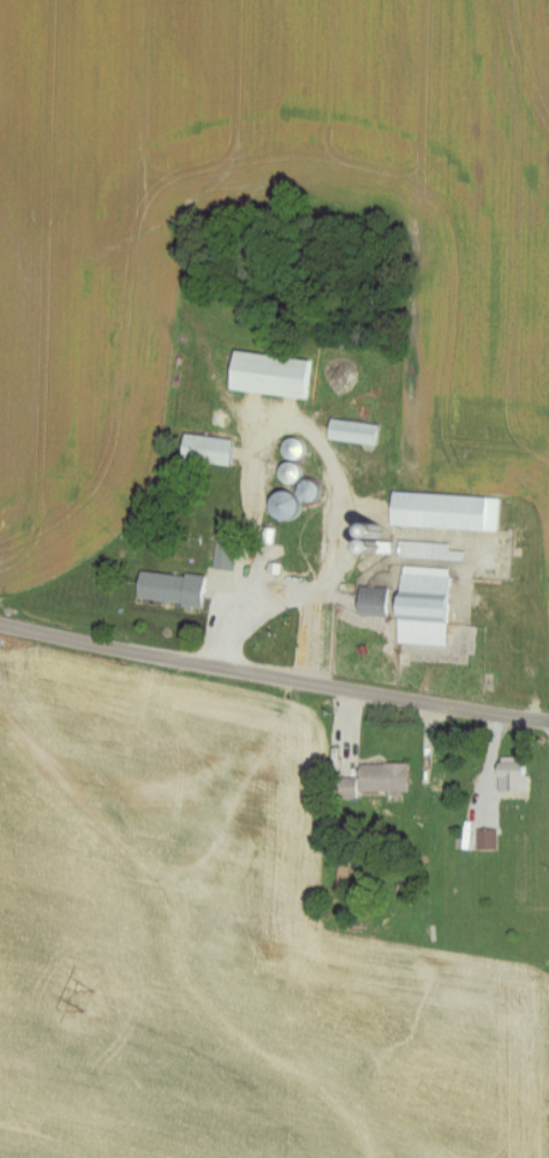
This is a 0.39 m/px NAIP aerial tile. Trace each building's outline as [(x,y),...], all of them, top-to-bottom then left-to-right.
[(235,391),(312,399),(317,360),(240,352),(235,391)] [(383,446),(385,425),(336,420),(334,441),(383,446)] [(239,439),(190,435),(187,462),(237,466),(239,439)] [(304,481),(302,464),(286,465),(287,482),(304,481)] [(306,507),(291,490),(275,505),(290,521),(306,507)] [(502,531),(504,498),(398,494),(397,528),(502,531)] [(238,569),(238,542),(221,542),(221,569),(238,569)] [(470,545),(405,544),(405,560),(469,561),(470,545)] [(405,645),(454,647),(456,569),(407,568),(405,645)] [(143,600),(195,605),(198,578),(146,573),(143,600)] [(366,617),(393,617),(393,589),(366,589),(366,617)] [(505,792),(532,792),(532,759),(505,759),(505,792)] [(414,793),(414,765),(366,765),(366,793),(414,793)] [(501,849),(501,830),(481,830),(482,850),(501,849)] [(336,882),(347,881),(347,868),(335,868),(336,882)]
